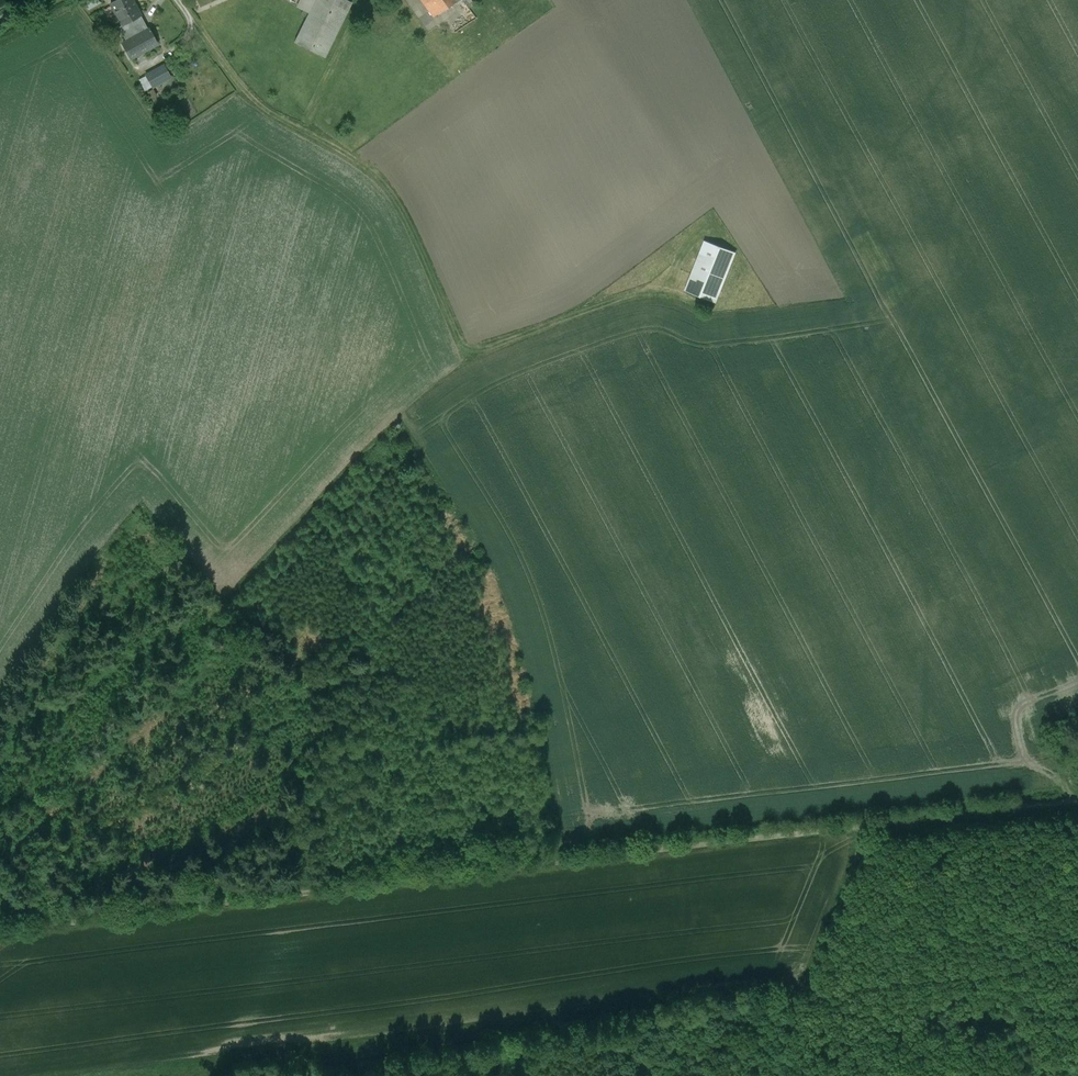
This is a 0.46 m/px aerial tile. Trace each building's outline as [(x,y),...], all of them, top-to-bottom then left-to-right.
[(111,3),(122,25),(140,15),(141,15),(133,0),(116,0),(111,3)] [(348,0),(300,0),(298,5),(310,11),(295,42),(325,57),(352,2),(348,0)] [(434,17),(458,0),(421,0),(434,17)] [(148,29),(140,15),(122,25),(118,27),(126,41),(123,43),(131,58),(157,44),(149,29),(148,29)] [(164,65),(147,75),(153,86),(170,77),(164,65)] [(736,252),(705,240),(685,290),(716,302),(736,252)]
